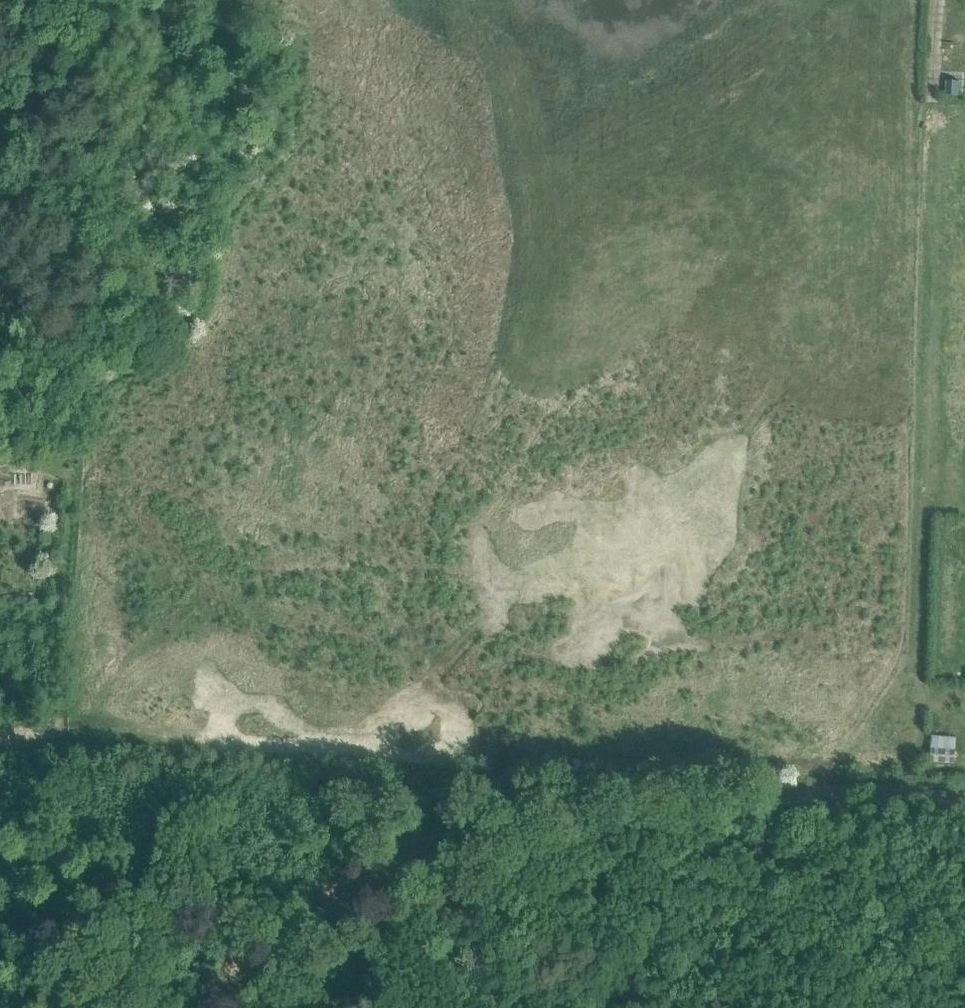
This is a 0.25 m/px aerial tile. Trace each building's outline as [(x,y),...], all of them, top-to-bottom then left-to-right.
[(947,80),(946,94),(959,95),(959,80),(947,80)] [(931,735),(931,754),(956,755),(956,735),(931,735)]
